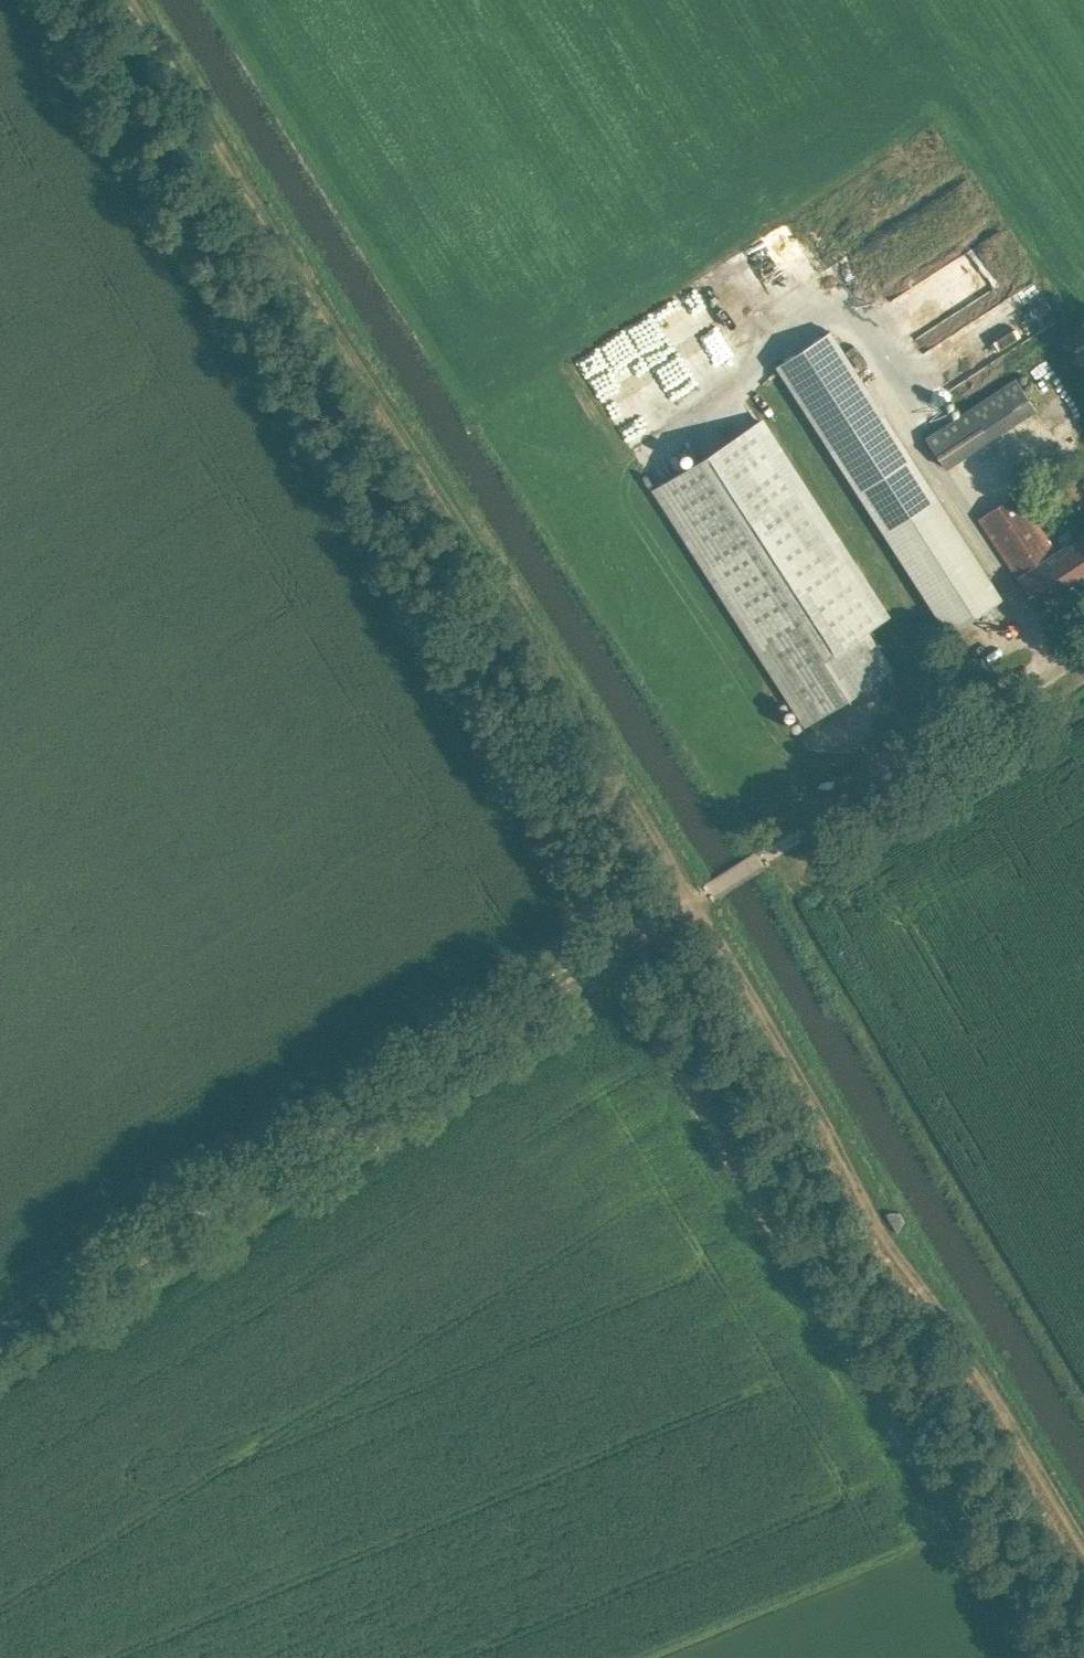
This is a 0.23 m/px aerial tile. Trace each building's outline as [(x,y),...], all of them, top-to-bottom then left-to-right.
[(647,355),(679,411),(706,396),(700,385),(724,371),(711,347),(725,339),(696,288),(598,344),(610,365),(624,357),(629,366),(647,355)] [(775,366),(946,634),(1001,598),(827,332),(775,366)] [(926,436),(947,468),(1037,409),(1016,377),(926,436)] [(651,490),(805,726),(892,669),(866,629),(890,613),(762,418),(651,490)] [(1039,610),(1083,580),(1083,533),(1057,551),(1019,492),(979,518),(1039,610)] [(894,1214),(890,1216),(901,1237),(905,1235),(911,1224),(906,1214),(894,1214)]
